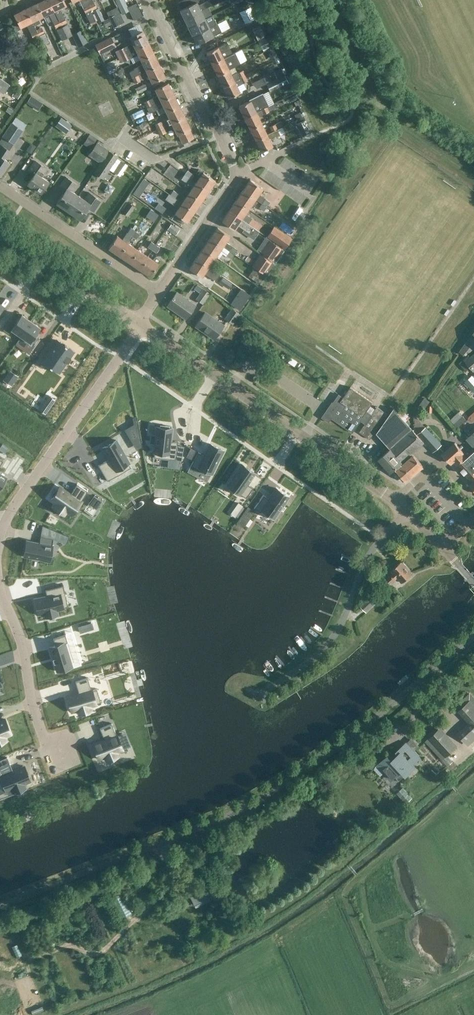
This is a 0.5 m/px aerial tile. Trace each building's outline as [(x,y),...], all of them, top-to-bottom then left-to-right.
[(37,2),(43,15),(48,12),(53,22),(56,27),(61,24),(49,0),(42,0),(37,2)] [(61,24),(67,22),(64,15),(63,16),(59,7),(65,4),(64,0),(49,0),(61,24)] [(87,16),(91,24),(96,22),(91,10),(86,0),(79,0),(85,12),(87,16)] [(91,10),(96,7),(93,0),(86,0),(91,10)] [(107,1),(112,11),(117,8),(114,0),(107,0),(107,1)] [(122,14),(129,10),(124,0),(115,0),(122,14)] [(179,9),(182,14),(183,15),(184,18),(196,12),(200,10),(201,9),(201,10),(208,6),(215,3),(217,1),(217,0),(207,0),(198,4),(197,1),(198,0),(181,0),(178,1),(181,8),(179,9)] [(36,29),(34,25),(40,22),(38,17),(43,15),(37,2),(26,8),(43,44),(49,41),(45,32),(42,26),(36,29)] [(136,6),(129,9),(134,19),(141,16),(136,6)] [(201,10),(201,9),(200,10),(196,12),(184,18),(188,26),(205,18),(212,14),(210,11),(208,6),(201,10)] [(92,10),(98,22),(104,19),(98,7),(92,10)] [(248,7),(238,12),(244,22),(254,18),(248,7)] [(35,41),(39,40),(41,45),(43,44),(26,8),(15,13),(16,17),(10,20),(15,30),(21,27),(20,26),(26,23),(33,38),(34,38),(35,41)] [(188,26),(192,35),(209,26),(216,22),(215,19),(212,15),(212,14),(205,18),(188,26)] [(219,28),(216,29),(214,24),(216,23),(216,22),(209,26),(192,35),(196,43),(220,32),(219,28)] [(67,23),(62,26),(67,37),(73,34),(72,33),(67,23)] [(252,28),(257,39),(264,35),(259,25),(252,28)] [(62,40),(67,37),(62,26),(56,29),(62,40)] [(81,28),(72,33),(73,34),(79,46),(87,41),(81,28)] [(118,49),(121,55),(148,42),(143,30),(130,36),(133,42),(118,49)] [(95,44),(100,53),(116,45),(111,36),(95,44)] [(258,41),(263,51),(271,47),(265,37),(258,41)] [(138,53),(141,59),(153,53),(148,42),(121,55),(124,60),(138,53)] [(206,52),(211,63),(232,53),(227,42),(218,46),(206,52)] [(234,52),(232,53),(211,63),(217,74),(228,68),(229,69),(240,63),(236,57),(234,52)] [(129,71),(132,77),(159,64),(153,53),(141,59),(144,64),(129,71)] [(30,59),(33,66),(39,63),(36,56),(30,59)] [(164,75),(159,64),(132,77),(134,83),(140,80),(140,79),(149,75),(152,81),(164,75)] [(267,83),(267,84),(287,74),(284,67),(282,68),(281,68),(273,71),(277,78),(267,83)] [(231,74),(229,69),(228,68),(217,74),(223,86),(244,75),(242,70),(237,72),(237,71),(231,74)] [(20,73),(15,77),(19,83),(25,79),(20,73)] [(270,91),(284,84),(287,91),(294,87),(287,74),(267,84),(270,91)] [(247,79),(245,75),(244,75),(223,86),(228,97),(240,91),(237,85),(247,79)] [(3,93),(9,84),(0,77),(0,91),(3,93)] [(256,88),(266,83),(263,77),(251,83),(256,88)] [(150,98),(143,101),(139,103),(142,109),(146,107),(173,94),(168,82),(155,88),(158,94),(150,98)] [(145,83),(135,87),(137,93),(147,88),(145,83)] [(21,92),(15,89),(12,94),(18,98),(21,92)] [(239,105),(244,117),(266,106),(268,105),(262,93),(249,99),(250,100),(239,105)] [(163,105),(166,111),(179,105),(173,94),(146,107),(149,112),(155,109),(163,105)] [(38,101),(30,95),(27,101),(34,106),(38,101)] [(244,117),(250,128),(261,122),(258,116),(269,111),(277,107),(274,102),(268,105),(266,106),(244,117)] [(166,111),(172,122),(184,116),(179,105),(166,111)] [(289,107),(279,111),(282,119),(292,115),(289,107)] [(190,127),(184,116),(172,122),(177,133),(178,133),(183,142),(193,137),(189,128),(190,127)] [(71,125),(60,117),(55,125),(65,132),(71,125)] [(294,120),(301,135),(301,136),(308,132),(301,117),(294,120)] [(154,123),(157,129),(163,126),(160,120),(154,123)] [(250,128),(255,139),(277,128),(283,125),(281,120),(269,126),(271,131),(267,133),(261,122),(250,128)] [(13,143),(22,129),(11,122),(3,135),(13,143)] [(166,131),(163,126),(157,129),(144,136),(147,141),(160,135),(160,134),(166,131)] [(277,128),(255,139),(261,151),(272,145),(270,139),(280,134),(277,128)] [(90,148),(93,142),(86,138),(82,143),(90,148)] [(156,150),(159,144),(153,141),(150,147),(156,150)] [(97,142),(91,150),(103,158),(108,150),(97,142)] [(8,151),(9,149),(0,143),(0,175),(9,161),(3,157),(8,151)] [(116,155),(108,150),(103,158),(94,171),(102,176),(116,155)] [(35,160),(28,171),(33,174),(27,183),(41,192),(48,181),(41,176),(46,168),(35,160)] [(122,160),(113,171),(117,174),(126,163),(122,160)] [(148,175),(153,170),(149,165),(144,171),(148,175)] [(199,177),(196,182),(208,190),(215,180),(199,168),(195,174),(199,177)] [(187,169),(184,174),(189,177),(189,178),(191,179),(194,175),(192,174),(192,173),(187,169)] [(153,187),(160,191),(166,182),(153,173),(149,178),(156,182),(153,187)] [(56,203),(68,211),(79,195),(73,191),(78,184),(65,176),(57,188),(63,192),(56,203)] [(250,178),(242,189),(266,206),(270,201),(258,193),(262,187),(250,178)] [(196,182),(189,192),(201,200),(208,190),(196,182)] [(173,189),(170,194),(194,210),(201,200),(189,192),(182,202),(176,197),(179,193),(173,189)] [(242,189),(235,199),(248,208),(255,198),(261,202),(258,206),(263,210),(266,206),(242,189)] [(84,199),(79,195),(68,211),(80,218),(87,208),(93,212),(101,200),(89,191),(84,199)] [(170,194),(167,198),(179,206),(175,212),(187,221),(194,210),(170,194)] [(158,209),(162,202),(155,197),(150,204),(158,209)] [(261,224),(245,212),(248,208),(235,199),(228,210),(257,230),(261,224)] [(129,202),(122,211),(128,215),(135,206),(129,202)] [(234,228),(237,224),(255,236),(258,231),(257,230),(228,210),(221,219),(234,228)] [(179,229),(171,223),(167,229),(175,235),(179,229)] [(267,236),(284,248),(291,237),(273,225),(270,230),(267,236)] [(217,226),(210,236),(234,253),(239,256),(243,252),(225,240),(229,234),(217,226)] [(132,235),(136,238),(140,233),(135,230),(132,235)] [(108,247),(119,254),(129,239),(124,235),(122,238),(117,235),(108,247)] [(210,236),(203,246),(215,255),(218,257),(222,252),(231,257),(234,253),(210,236)] [(269,238),(260,251),(273,260),(273,259),(276,261),(284,249),(281,248),(281,247),(269,238)] [(134,243),(132,245),(127,242),(129,239),(119,254),(129,261),(139,246),(134,243)] [(152,249),(156,252),(161,245),(157,241),(155,244),(152,249)] [(129,261),(139,268),(148,255),(140,250),(141,247),(139,246),(129,261)] [(203,246),(196,257),(208,265),(215,255),(203,246)] [(153,259),(148,255),(139,268),(150,275),(160,259),(155,255),(153,259)] [(208,265),(196,257),(189,267),(201,276),(204,272),(215,280),(217,277),(222,280),(225,276),(220,273),(215,270),(208,265)] [(194,288),(200,292),(203,287),(197,283),(194,288)] [(203,287),(200,292),(195,298),(202,303),(210,292),(203,287)] [(195,305),(176,291),(167,305),(186,318),(195,305)] [(231,307),(224,317),(233,324),(240,313),(231,307)] [(223,325),(205,312),(195,325),(214,338),(223,325)] [(10,319),(3,329),(8,333),(11,329),(20,335),(30,320),(21,314),(15,323),(10,319)] [(20,335),(14,343),(28,353),(31,349),(38,339),(34,335),(40,327),(30,320),(20,335)] [(459,352),(463,355),(473,340),(473,338),(470,336),(459,352)] [(56,339),(42,360),(49,365),(49,366),(51,368),(51,367),(59,372),(66,361),(67,362),(66,361),(69,357),(70,358),(70,357),(69,357),(73,351),(66,346),(66,345),(64,344),(63,345),(56,339)] [(469,355),(464,359),(473,370),(473,369),(473,354),(470,357),(469,355)] [(287,362),(293,366),(296,361),(290,357),(287,362)] [(324,398),(334,384),(328,379),(318,394),(324,398)] [(332,401),(322,417),(329,422),(332,418),(353,432),(361,420),(365,423),(372,413),(367,410),(373,402),(350,386),(343,397),(339,393),(333,401),(332,401)] [(55,399),(48,395),(43,402),(49,407),(55,399)] [(372,413),(365,423),(359,431),(370,439),(388,413),(377,406),(372,413)] [(394,408),(377,433),(391,448),(379,459),(391,472),(395,468),(406,481),(423,465),(412,453),(424,442),(394,408)] [(460,409),(450,415),(455,424),(465,418),(460,409)] [(150,433),(149,442),(154,443),(153,452),(154,452),(153,456),(168,458),(175,459),(177,445),(177,440),(170,440),(172,427),(168,427),(169,424),(159,423),(159,426),(156,425),(155,434),(150,433)] [(426,426),(417,434),(434,452),(442,444),(426,426)] [(108,458),(97,464),(107,480),(131,466),(128,462),(129,462),(116,439),(102,447),(108,458)] [(193,459),(190,465),(210,475),(211,473),(223,450),(209,442),(203,453),(197,450),(193,459)] [(455,463),(456,462),(454,460),(458,456),(462,461),(473,450),(473,449),(470,445),(463,451),(455,442),(443,453),(452,463),(454,461),(455,463)] [(177,445),(175,459),(181,460),(183,446),(177,445)] [(190,447),(185,456),(193,459),(197,450),(190,447)] [(462,471),(472,482),(473,480),(473,474),(473,473),(473,472),(473,450),(462,461),(458,456),(454,460),(456,462),(455,463),(462,471)] [(241,463),(226,485),(239,494),(240,493),(245,497),(253,487),(247,483),(254,472),(241,463)] [(52,496),(50,499),(56,503),(53,507),(63,514),(66,510),(71,514),(81,501),(80,501),(87,490),(76,483),(69,493),(59,486),(57,489),(55,487),(50,495),(52,496)] [(262,493),(253,507),(259,511),(261,509),(273,518),(288,496),(275,487),(268,497),(262,493)] [(253,511),(247,507),(243,513),(249,517),(253,511)] [(26,539),(23,555),(49,560),(53,537),(40,535),(39,542),(26,539)] [(391,570),(393,572),(386,578),(390,583),(398,577),(402,582),(413,572),(402,560),(391,570)] [(471,572),(465,578),(463,579),(463,580),(464,581),(465,581),(466,581),(473,574),(473,573),(473,572),(472,571),(471,572)] [(46,595),(34,598),(37,613),(44,612),(45,616),(57,614),(56,608),(67,606),(63,584),(45,588),(46,595)] [(359,604),(366,611),(378,600),(370,593),(359,604)] [(54,644),(49,645),(52,657),(53,662),(54,662),(56,671),(72,666),(64,642),(67,641),(65,633),(52,637),(54,644)] [(78,692),(66,695),(71,711),(77,709),(79,713),(91,710),(89,705),(96,703),(96,702),(100,701),(96,687),(91,689),(87,676),(75,680),(78,692)] [(467,743),(473,737),(473,706),(469,701),(459,710),(471,722),(458,734),(467,743)] [(6,740),(4,735),(11,733),(5,718),(0,720),(0,742),(6,740)] [(104,739),(92,743),(98,758),(104,756),(106,760),(118,755),(116,751),(122,748),(116,734),(111,722),(99,727),(104,739)] [(440,726),(428,737),(445,756),(457,745),(440,726)] [(414,764),(421,757),(406,741),(395,751),(397,753),(391,759),(387,754),(376,765),(390,781),(401,771),(405,776),(416,766),(414,764)] [(367,759),(365,766),(373,769),(375,762),(367,759)] [(5,790),(12,787),(14,792),(25,787),(23,782),(30,780),(24,765),(12,770),(9,763),(0,767),(0,792),(5,790)] [(393,786),(397,792),(402,789),(399,783),(393,786)]
